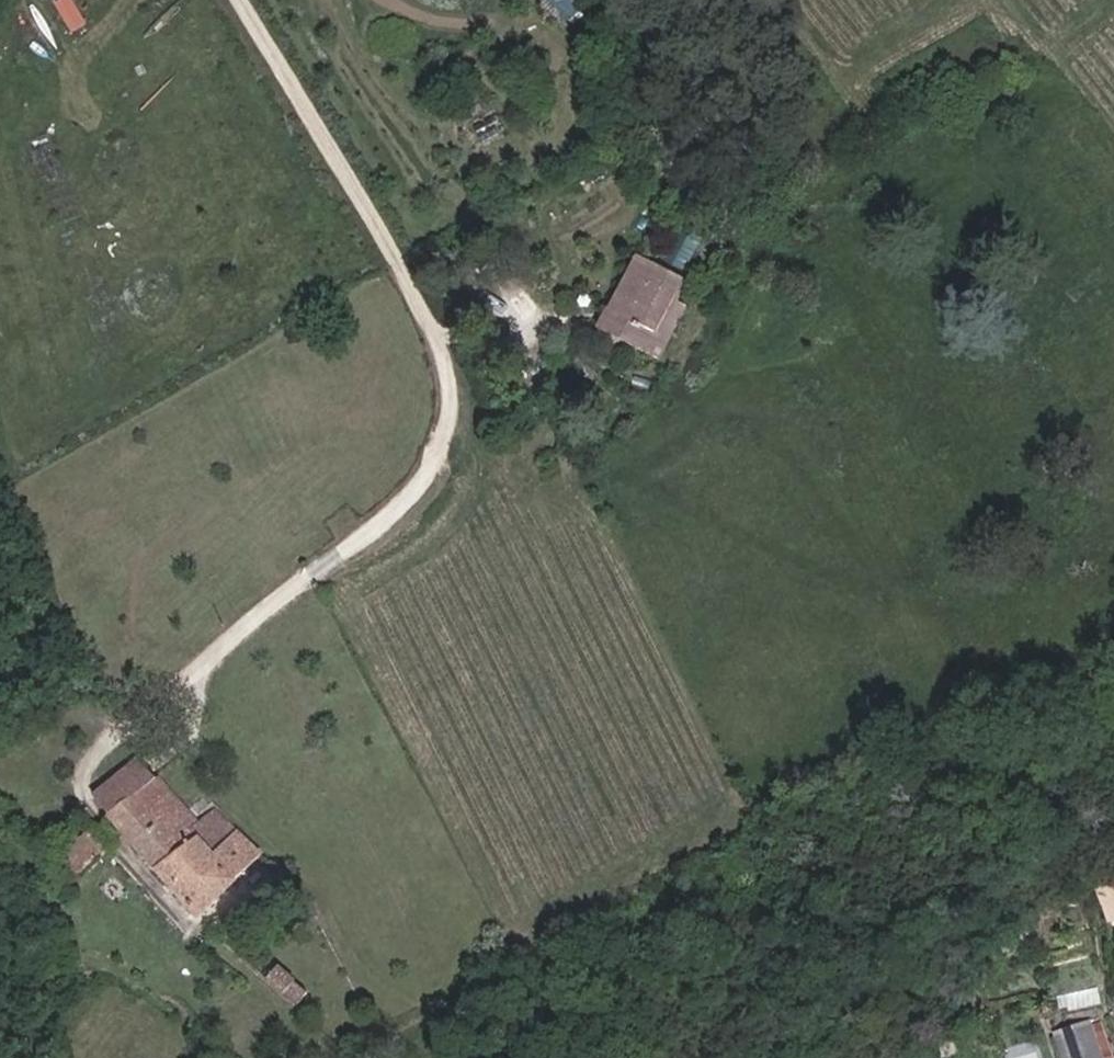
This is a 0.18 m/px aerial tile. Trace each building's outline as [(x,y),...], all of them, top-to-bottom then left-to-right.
[(655,362),(698,277),(641,250),(584,353),(617,369),(621,346),(655,362)] [(99,797),(208,918),(267,853),(220,804),(205,819),(143,760),(99,797)] [(84,879),(112,852),(94,833),(65,859),(84,879)] [(1102,919),(1113,913),(1113,876),(1090,886),(1092,891),(1102,919)] [(277,981),(304,1004),(315,991),(288,968),(277,981)] [(1059,1035),(1067,1057),(1113,1057),(1101,1021),(1059,1035)]
